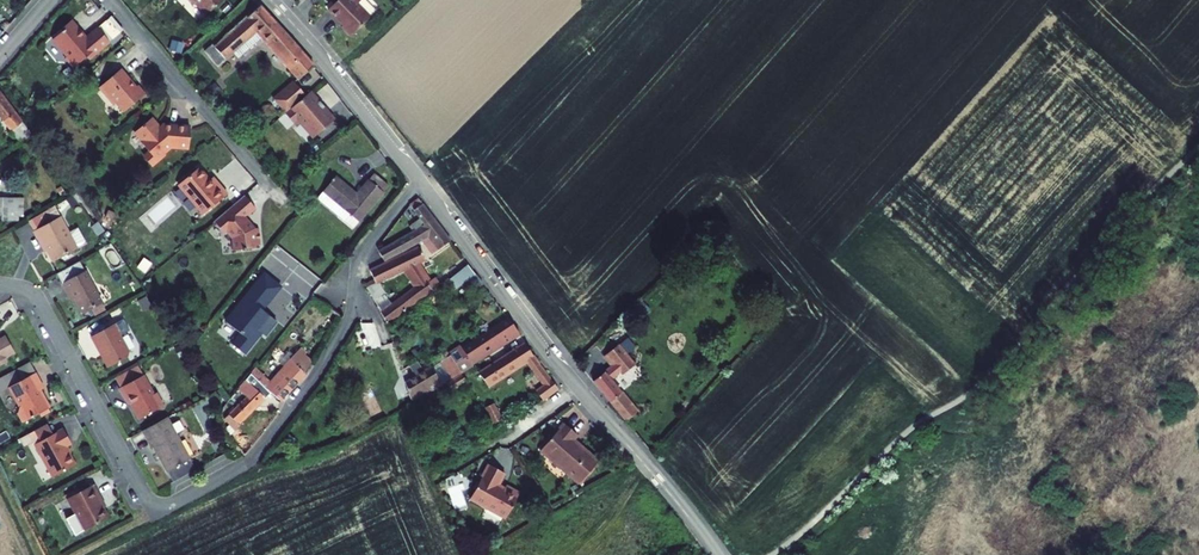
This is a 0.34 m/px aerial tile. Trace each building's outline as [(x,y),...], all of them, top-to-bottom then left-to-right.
[(189,8),(191,7),(201,19),(222,0),(182,0),(189,8)] [(326,9),(341,26),(338,28),(348,37),(367,18),(354,5),(360,0),(335,0),(326,9)] [(288,36),(260,5),(216,46),(213,44),(206,51),(229,74),(247,58),(238,47),(261,28),(294,68),(306,57),(288,36)] [(84,36),(68,19),(59,27),(61,29),(49,40),(64,56),(63,58),(71,68),(84,56),(87,59),(121,29),(108,14),(84,36)] [(136,84),(120,67),(99,85),(99,89),(112,104),(116,101),(125,110),(145,92),(138,83),(136,84)] [(304,94),(293,80),(271,97),(291,122),(298,117),(312,135),(330,120),(320,107),(322,106),(318,100),(316,101),(307,91),(304,94)] [(16,139),(28,130),(0,94),(0,117),(16,139)] [(159,130),(149,118),(137,129),(137,133),(144,141),(141,143),(148,151),(145,153),(145,158),(148,163),(154,163),(164,153),(162,152),(169,146),(188,146),(187,125),(164,125),(159,130)] [(199,168),(178,185),(204,214),(228,193),(212,177),(209,179),(199,168)] [(350,187),(334,176),(316,199),(355,228),(383,190),(366,178),(355,194),(348,190),(350,187)] [(245,195),(214,222),(225,234),(227,233),(231,238),(234,253),(258,248),(258,245),(262,245),(260,229),(254,230),(248,223),(248,221),(248,219),(247,218),(246,218),(244,217),(247,215),(248,216),(256,208),(245,195)] [(454,241),(419,198),(410,206),(426,226),(417,232),(378,256),(383,266),(423,243),(427,250),(429,249),(435,256),(454,241)] [(19,220),(19,201),(0,202),(0,204),(0,221),(19,220)] [(51,203),(25,218),(38,243),(41,241),(50,258),(75,244),(51,203)] [(421,250),(371,275),(379,289),(409,273),(422,289),(384,317),(391,329),(436,295),(437,297),(445,291),(440,284),(432,289),(417,268),(428,262),(421,250)] [(483,277),(474,267),(457,282),(464,293),(483,277)] [(82,268),(59,280),(63,289),(66,287),(79,311),(99,299),(82,268)] [(263,273),(227,321),(241,332),(233,344),(243,353),(273,317),(263,309),(280,286),(263,273)] [(379,289),(370,293),(378,306),(388,301),(379,289)] [(113,319),(87,333),(95,348),(97,347),(99,352),(99,354),(104,364),(125,353),(126,348),(117,330),(118,328),(113,319)] [(521,341),(509,325),(464,358),(469,365),(457,373),(452,364),(440,372),(452,389),(521,341)] [(12,349),(2,333),(0,334),(0,356),(12,349)] [(535,345),(487,378),(497,392),(538,363),(554,384),(544,392),(550,399),(566,388),(535,345)] [(634,374),(613,347),(598,360),(607,370),(587,385),(622,426),(632,418),(611,393),(634,374)] [(270,382),(255,367),(248,377),(251,381),(240,391),(247,397),(225,418),(235,432),(241,428),(237,424),(270,391),(280,401),(312,361),(299,350),(270,382)] [(137,373),(132,363),(110,375),(121,395),(124,393),(136,416),(160,403),(153,389),(151,391),(140,371),(137,373)] [(32,370),(6,384),(17,403),(15,410),(20,419),(46,404),(37,387),(41,385),(32,370)] [(434,376),(405,395),(413,412),(431,401),(429,399),(443,389),(434,376)] [(501,404),(492,410),(504,428),(513,422),(501,404)] [(165,414),(139,428),(147,443),(149,442),(164,469),(187,456),(165,414)] [(43,421),(30,428),(36,439),(31,441),(49,474),(72,461),(62,443),(68,440),(60,426),(49,432),(43,421)] [(567,445),(553,432),(530,459),(567,494),(588,471),(563,449),(567,445)] [(499,475),(484,467),(466,501),(501,520),(514,495),(501,487),(499,490),(493,487),(499,475)] [(90,481),(63,495),(71,511),(73,510),(82,527),(106,514),(96,497),(99,495),(90,481)]
